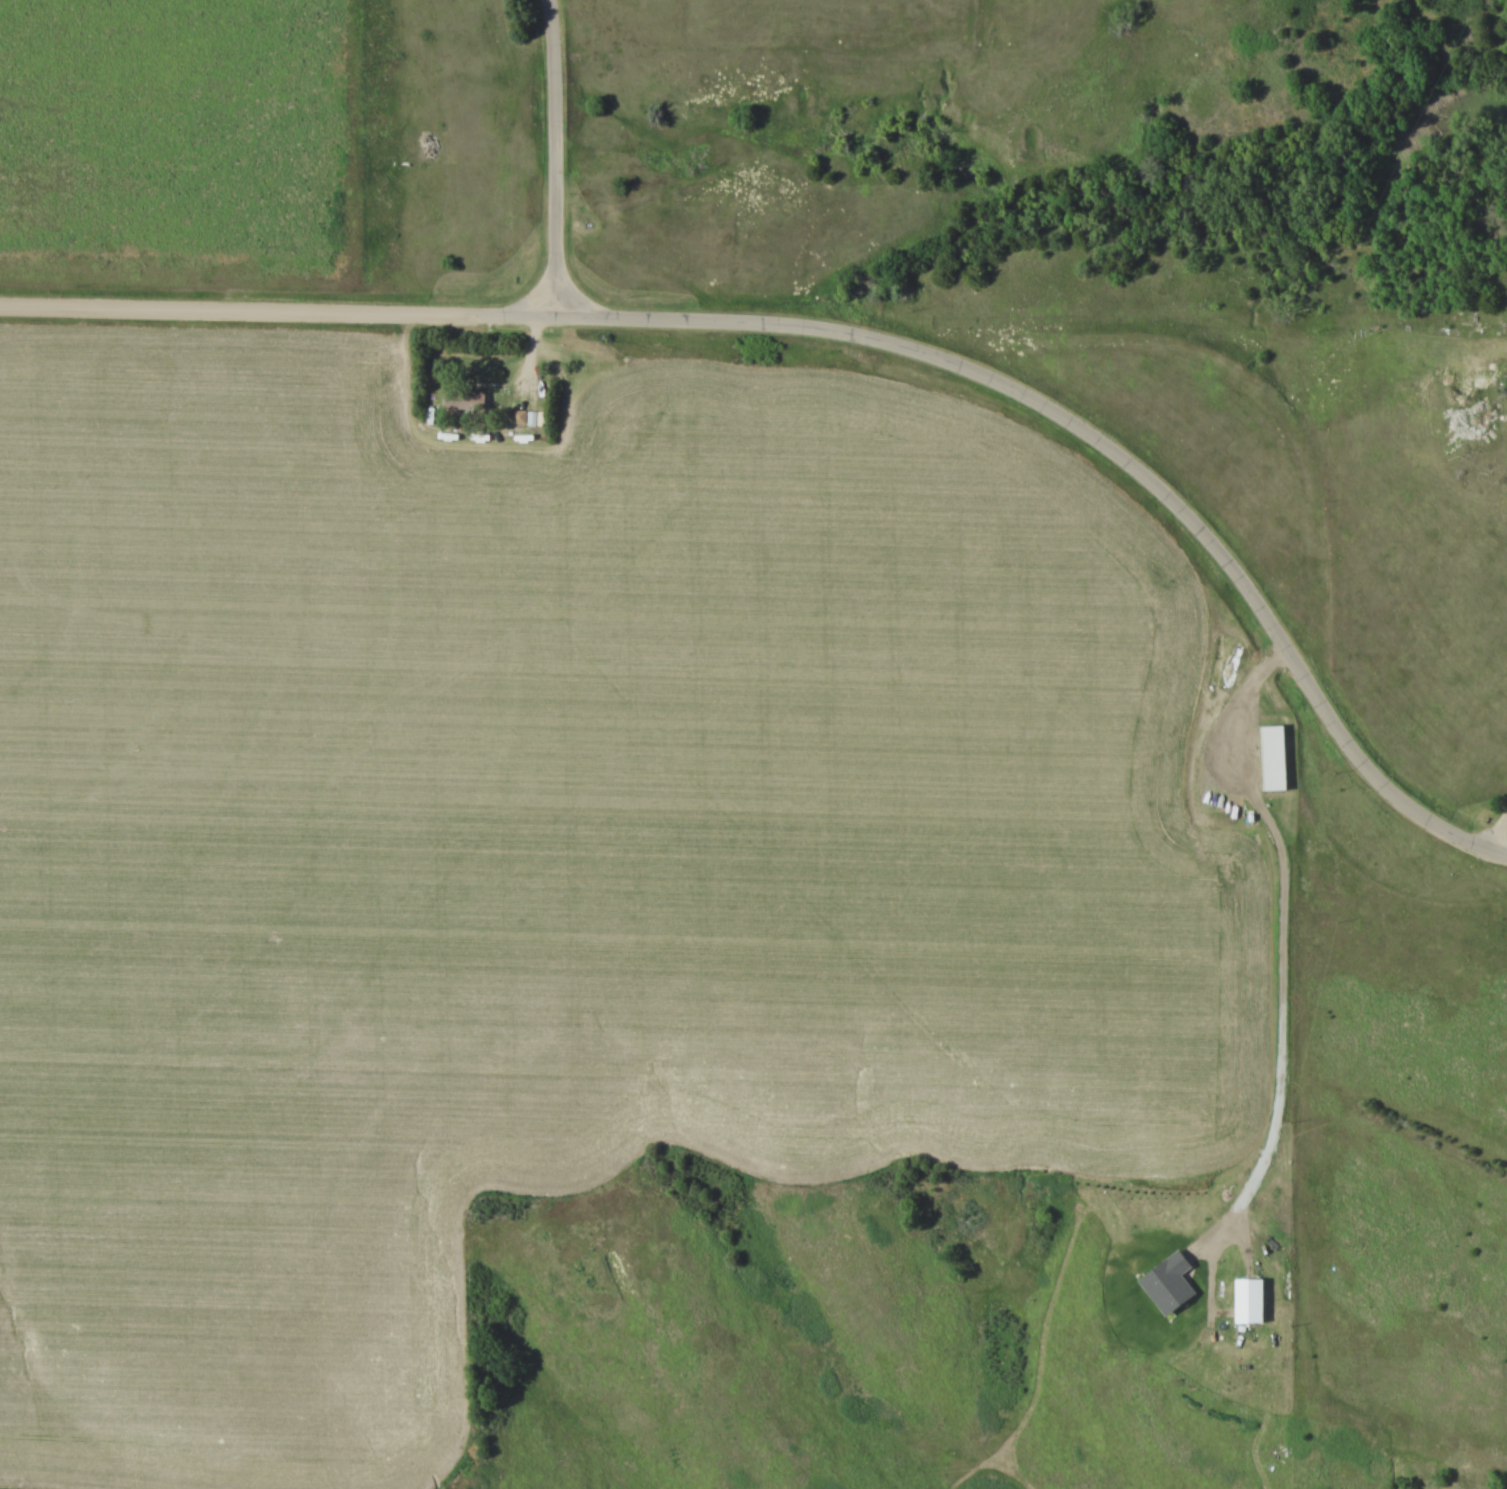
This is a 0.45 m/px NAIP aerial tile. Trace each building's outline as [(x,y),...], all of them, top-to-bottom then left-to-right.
[(444,411),(485,411),(485,392),(444,392),(444,411)]
